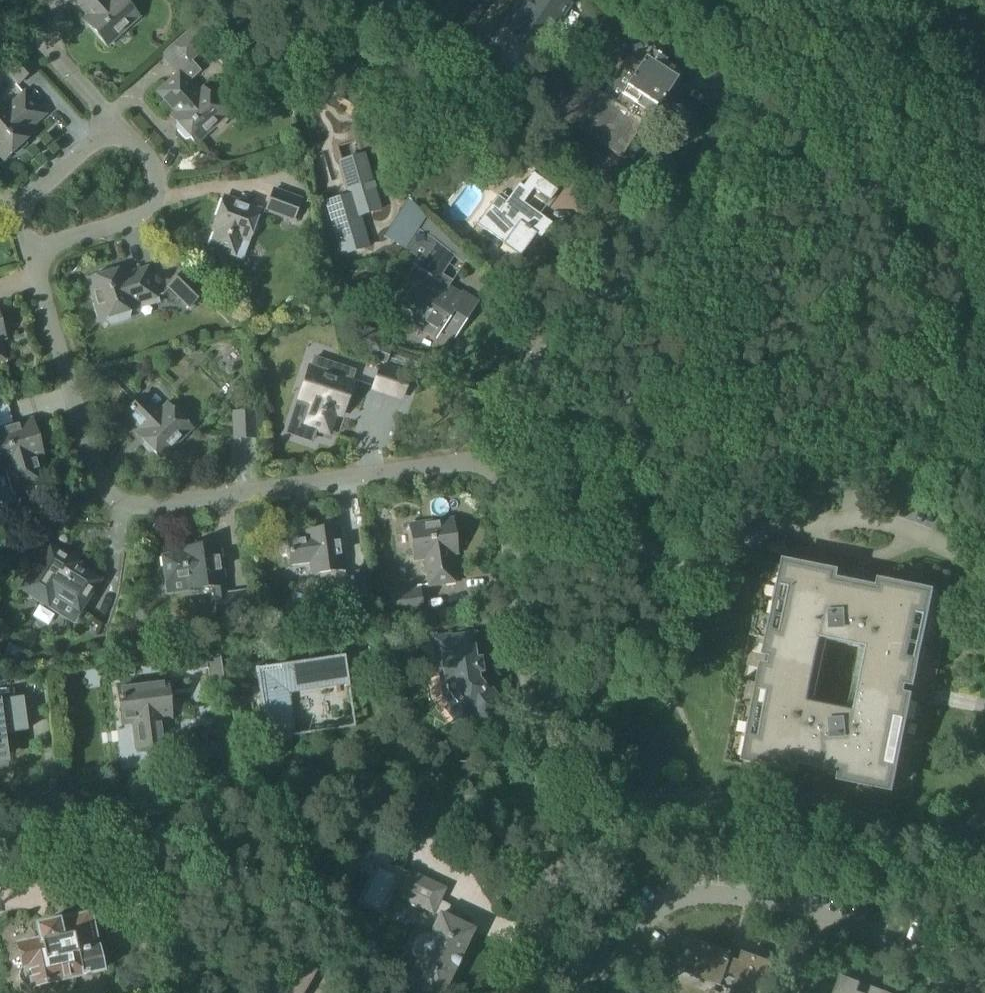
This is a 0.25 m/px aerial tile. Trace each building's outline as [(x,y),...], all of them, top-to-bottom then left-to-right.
[(139,19),(121,0),(75,0),(73,1),(95,25),(93,27),(96,30),(103,37),(106,39),(110,39),(113,38),(123,28),(126,31),(139,19)] [(565,9),(550,0),(530,0),(506,36),(536,55),(565,9)] [(198,94),(187,83),(199,73),(190,63),(215,40),(200,23),(162,57),(178,75),(157,94),(182,121),(178,125),(176,129),(185,139),(189,138),(196,145),(215,128),(219,129),(226,122),(226,118),(227,116),(203,90),(198,94)] [(35,70),(16,49),(0,63),(0,65),(19,85),(35,70)] [(662,66),(664,63),(649,52),(640,66),(627,57),(602,97),(576,79),(553,114),(621,159),(637,134),(635,133),(641,123),(646,126),(678,77),(662,66)] [(374,105),(317,70),(310,82),(344,102),(346,98),(369,112),(374,105)] [(24,93),(9,107),(5,103),(0,107),(0,157),(4,161),(12,153),(16,155),(26,146),(25,142),(26,141),(22,136),(45,116),(24,93)] [(539,166),(554,166),(554,154),(539,154),(539,166)] [(341,256),(369,247),(359,216),(380,210),(364,155),(337,163),(347,197),(325,204),(341,256)] [(557,191),(532,174),(522,187),(518,184),(505,203),(497,197),(477,225),(503,244),(502,245),(519,258),(536,235),(541,239),(551,224),(539,215),(537,217),(521,206),(533,190),(549,202),(557,191)] [(292,222),(300,201),(273,191),(265,212),(292,222)] [(247,243),(249,237),(253,237),(257,227),(254,224),(259,211),(224,198),(217,217),(220,219),(209,247),(234,257),(240,240),(247,243)] [(405,214),(378,256),(388,263),(415,221),(405,214)] [(401,299),(396,307),(416,320),(436,334),(441,325),(455,334),(466,318),(476,303),(462,294),(461,295),(460,297),(437,282),(453,258),(423,226),(419,232),(408,250),(406,249),(405,251),(419,259),(396,296),(401,299)] [(97,277),(87,280),(99,321),(103,320),(109,326),(129,320),(130,315),(131,311),(132,305),(155,298),(149,276),(147,269),(116,278),(114,272),(111,269),(98,273),(97,277)] [(188,308),(204,291),(184,271),(168,288),(188,308)] [(342,404),(350,381),(311,368),(299,401),(309,405),(302,425),(328,434),(338,403),(342,404)] [(400,398),(407,377),(380,368),(373,389),(400,398)] [(158,411),(143,395),(124,414),(147,437),(143,442),(144,442),(143,446),(147,451),(152,450),(160,459),(190,429),(166,404),(158,411)] [(232,439),(255,437),(254,411),(231,412),(232,439)] [(24,421),(0,428),(0,466),(1,467),(4,465),(9,480),(14,478),(19,479),(22,483),(23,488),(42,482),(24,421)] [(454,582),(449,544),(455,543),(451,518),(431,520),(431,521),(408,524),(413,559),(423,558),(424,561),(421,564),(420,568),(422,572),(426,574),(427,585),(454,582)] [(333,527),(330,524),(320,525),(319,529),(314,530),(315,536),(286,540),(289,564),(308,561),(310,573),(343,568),(337,527),(333,527)] [(28,588),(27,590),(61,612),(65,606),(74,612),(78,606),(95,580),(77,568),(64,560),(65,557),(61,554),(48,546),(43,555),(33,570),(36,572),(38,573),(28,588)] [(222,584),(217,548),(161,555),(164,581),(186,579),(187,589),(212,585),(213,595),(212,595),(215,617),(249,613),(246,590),(223,593),(222,584)] [(879,582),(878,590),(832,581),(834,573),(817,569),(818,564),(803,560),(802,566),(784,563),(780,586),(774,584),(771,599),(777,601),(774,617),(768,615),(765,631),(771,632),(766,655),(775,656),(772,670),(764,668),(759,691),(753,690),(750,705),(756,706),(753,722),(747,721),(744,736),(750,737),(745,760),(763,764),(761,769),(776,772),(778,767),(795,770),(796,762),(842,772),(840,779),(858,783),(857,789),(872,792),(873,786),(890,790),(894,767),(900,768),(903,753),(897,752),(901,736),(906,737),(909,722),(903,721),(908,698),(899,696),(902,682),(911,684),(915,661),(921,662),(924,647),(918,646),(921,630),(927,631),(930,616),(924,615),(929,592),(912,589),(913,583),(898,580),(897,586),(879,582)] [(348,603),(355,602),(371,599),(367,571),(345,574),(348,603)] [(392,614),(420,610),(417,588),(389,592),(392,614)] [(371,599),(355,602),(358,622),(373,620),(371,599)] [(477,659),(474,634),(448,637),(448,636),(432,638),(436,662),(437,662),(440,681),(445,680),(447,691),(454,701),(453,702),(450,705),(449,709),(449,713),(451,717),(459,727),(472,716),(474,718),(486,719),(496,712),(497,699),(480,677),(479,671),(480,671),(480,670),(476,670),(475,661),(478,661),(478,659),(477,659)] [(203,649),(208,681),(222,679),(217,647),(204,649),(203,649)] [(206,669),(203,649),(175,653),(178,673),(206,669)] [(266,740),(281,738),(353,727),(343,656),(255,668),(266,740)] [(164,744),(161,717),(166,717),(164,702),(168,702),(165,680),(116,687),(121,723),(133,721),(136,748),(164,744)] [(20,698),(0,701),(0,745),(4,744),(3,733),(25,730),(20,698)] [(657,834),(658,822),(646,821),(645,833),(657,834)] [(449,911),(448,907),(446,905),(437,901),(443,889),(408,873),(397,897),(431,913),(432,912),(439,915),(430,934),(424,933),(418,935),(413,939),(411,944),(411,950),(413,956),(418,960),(408,980),(436,992),(442,992),(453,968),(453,966),(452,966),(456,958),(459,957),(472,930),(447,918),(449,914),(449,911)] [(40,942),(18,947),(22,967),(21,968),(20,969),(20,970),(19,971),(19,972),(18,973),(18,974),(18,975),(18,976),(18,977),(18,978),(19,979),(19,980),(19,981),(20,982),(20,983),(21,983),(22,984),(22,985),(23,985),(24,986),(25,986),(26,987),(27,987),(32,986),(32,987),(40,992),(52,989),(58,981),(100,971),(100,970),(104,963),(102,955),(96,951),(87,910),(54,917),(56,924),(37,928),(40,942)] [(728,958),(730,953),(698,941),(686,974),(703,980),(705,974),(735,985),(733,992),(763,992),(774,965),(747,955),(743,964),(728,958)] [(314,968),(288,953),(265,992),(300,992),(314,968)] [(861,985),(841,978),(836,992),(858,992),(861,985)]
